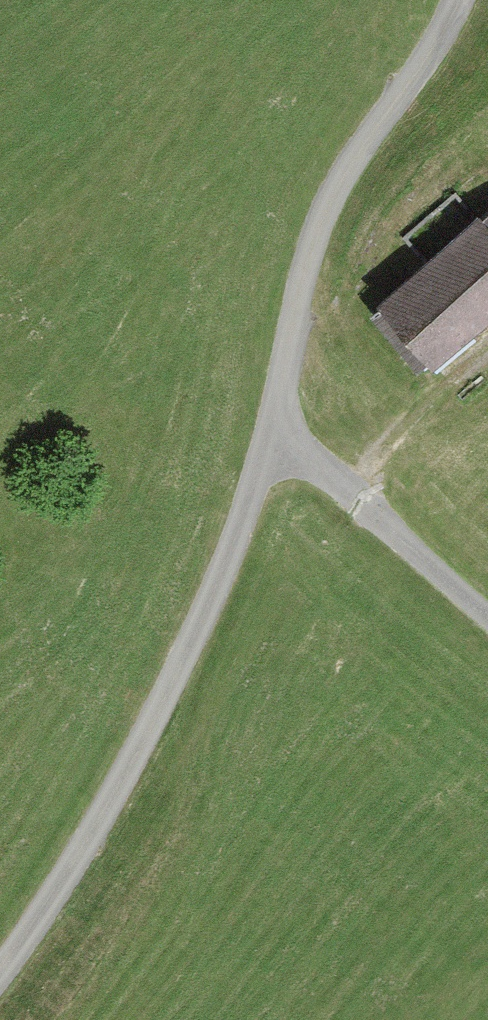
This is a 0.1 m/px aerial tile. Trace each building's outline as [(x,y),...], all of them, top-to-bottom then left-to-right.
[(365,297),(426,368),(487,315),(487,166),(483,161),(440,197),(458,218),(365,297)]
